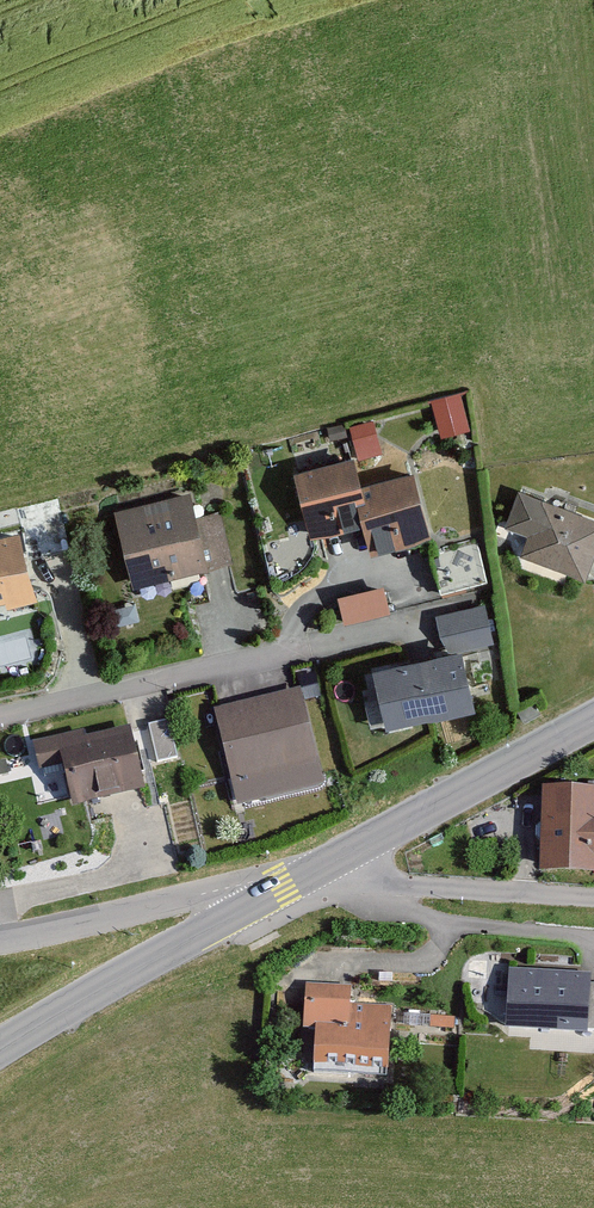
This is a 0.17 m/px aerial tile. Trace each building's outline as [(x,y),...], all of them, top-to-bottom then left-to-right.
[(437,389),(439,425),(468,424),(467,387),(437,389)] [(437,538),(420,475),(361,490),(353,458),(295,473),(312,535),(363,522),(372,555),(437,538)] [(593,564),(593,509),(528,484),(512,523),(537,532),(529,552),(589,575),(593,564)] [(206,564),(186,491),(109,512),(129,585),(206,564)] [(21,530),(0,536),(0,599),(6,597),(9,605),(40,596),(21,530)] [(499,649),(489,607),(440,618),(448,653),(371,670),(383,725),(473,705),(462,658),(499,649)] [(326,784),(301,685),(209,705),(236,808),(326,784)] [(180,697),(164,701),(172,736),(189,732),(180,697)] [(126,726),(86,736),(84,727),(31,741),(39,772),(60,766),(70,808),(142,789),(126,726)] [(546,794),(542,876),(593,879),(593,796),(546,794)] [(512,968),(507,1033),(584,1040),(585,1032),(593,1033),(593,987),(590,986),(591,974),(512,968)] [(359,986),(307,983),(305,1029),(317,1030),(315,1064),(392,1069),(396,1002),(358,999),(359,986)]
